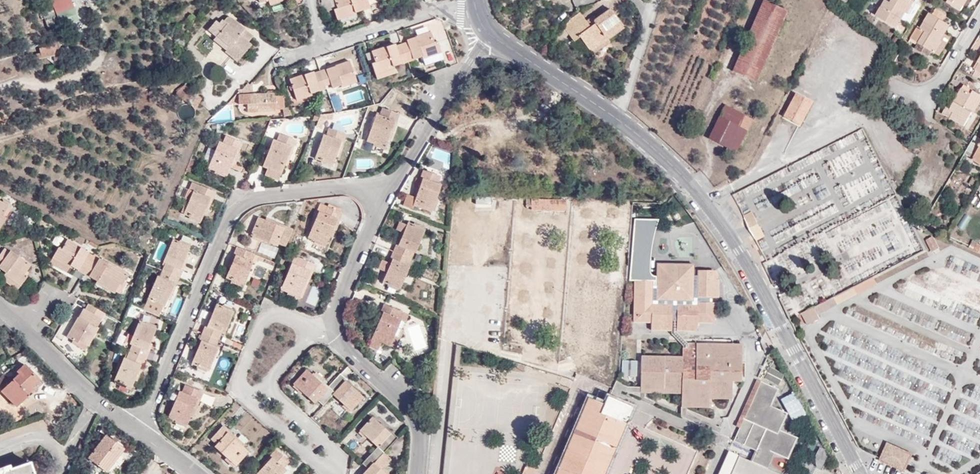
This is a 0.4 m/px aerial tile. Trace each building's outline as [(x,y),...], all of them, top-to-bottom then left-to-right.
[(337,8),(334,10),(337,21),(356,15),(356,13),(371,8),(368,0),(335,0),(337,8)] [(877,16),(897,28),(902,19),(906,13),(908,13),(914,1),(912,0),(887,0),(877,16)] [(961,11),(964,6),(955,0),(954,2),(949,0),(948,0),(947,3),(961,11)] [(764,2),(734,71),(757,81),(786,12),(764,2)] [(946,15),(934,8),(931,13),(943,21),(946,15)] [(78,22),(73,9),(58,15),(62,28),(78,22)] [(580,11),(573,16),(564,28),(573,41),(580,37),(591,52),(608,39),(607,37),(623,25),(611,9),(597,19),(594,21),(596,24),(591,27),(587,21),(580,11)] [(945,33),(950,25),(943,21),(931,13),(921,28),(919,26),(911,38),(939,56),(951,37),(945,33)] [(597,19),(594,15),(587,21),(591,27),(596,24),(594,21),(597,19)] [(215,38),(211,43),(212,51),(205,62),(219,72),(230,57),(236,62),(249,44),(247,41),(251,35),(228,19),(227,18),(225,18),(223,19),(220,23),(219,22),(216,26),(212,24),(206,32),(215,38)] [(903,32),(908,23),(902,19),(897,28),(903,32)] [(608,39),(624,28),(623,25),(607,37),(608,39)] [(405,40),(406,42),(401,44),(407,62),(421,57),(422,59),(440,53),(437,41),(433,43),(429,32),(405,40)] [(611,42),(608,39),(591,52),(593,55),(611,42)] [(35,54),(36,59),(52,56),(54,66),(59,61),(61,60),(57,40),(50,41),(51,45),(38,48),(39,53),(35,54)] [(392,67),(407,62),(401,44),(395,46),(395,44),(370,53),(374,63),(371,64),(375,76),(393,69),(392,67)] [(356,82),(349,61),(320,71),(325,87),(330,85),(331,88),(341,85),(342,87),(356,82)] [(898,75),(901,69),(893,65),(890,71),(898,75)] [(394,73),(393,69),(375,76),(376,80),(394,73)] [(326,89),(325,87),(320,71),(304,76),(303,74),(289,79),(296,101),(311,96),(310,94),(326,89)] [(195,98),(198,92),(193,89),(184,84),(176,91),(174,95),(191,104),(191,105),(195,111),(200,101),(195,98)] [(963,88),(972,94),(974,90),(965,84),(963,88)] [(979,105),(979,94),(974,90),(972,94),(963,88),(950,109),(954,111),(951,117),(965,126),(973,113),(974,114),(979,105)] [(244,95),(244,90),(242,90),(237,91),(237,92),(238,105),(247,105),(247,109),(247,113),(275,112),(275,110),(274,99),(274,93),(244,95)] [(800,125),(812,101),(797,93),(784,117),(800,125)] [(748,131),(741,127),(745,115),(726,106),(709,137),(728,147),(735,152),(736,152),(748,131)] [(366,142),(385,148),(387,140),(394,121),(397,122),(400,115),(381,108),(379,116),(375,115),(366,142)] [(748,131),(754,119),(745,115),(741,127),(748,131)] [(387,140),(391,140),(397,122),(394,121),(387,140)] [(314,159),(332,166),(335,157),(340,141),(343,142),(346,135),(328,128),(326,136),(323,135),(314,159)] [(272,138),(262,167),(267,168),(280,174),(284,165),(291,146),(293,147),(296,140),(279,133),(276,140),(272,138)] [(207,168),(226,176),(230,167),(237,148),(239,150),(242,143),(239,142),(225,136),(222,142),(218,141),(215,150),(212,157),(207,168)] [(976,136),(968,150),(977,155),(974,160),(979,163),(979,138),(976,136)] [(335,157),(338,158),(343,142),(340,141),(335,157)] [(209,147),(206,155),(212,157),(215,150),(209,147)] [(732,157),(735,152),(728,147),(725,153),(732,157)] [(230,167),(232,168),(239,150),(237,148),(230,167)] [(264,175),(278,180),(280,174),(267,168),(264,175)] [(420,178),(422,179),(413,207),(431,213),(441,184),(438,183),(440,177),(422,170),(420,178)] [(403,206),(412,209),(413,207),(422,179),(420,178),(413,197),(406,195),(403,206)] [(183,214),(200,221),(203,214),(210,198),(213,199),(215,192),(191,183),(189,189),(192,191),(183,214)] [(203,214),(206,215),(213,199),(210,198),(203,214)] [(11,208),(0,201),(0,227),(11,208)] [(319,210),(307,238),(326,246),(337,218),(339,219),(342,212),(325,205),(322,212),(319,210)] [(753,213),(745,217),(757,241),(766,236),(753,213)] [(284,247),(292,228),(285,225),(284,228),(265,220),(257,216),(250,235),(277,246),(278,244),(284,247)] [(285,225),(266,217),(265,220),(284,228),(285,225)] [(326,246),(328,247),(339,219),(337,218),(326,246)] [(633,323),(651,323),(650,327),(672,327),(671,322),(675,321),(676,327),(696,328),(696,323),(714,323),(714,312),(718,312),(718,302),(712,302),(711,297),(715,297),(715,279),(715,270),(697,270),(697,275),(694,275),(694,264),(674,281),(656,264),(657,276),(652,275),(651,271),(650,265),(650,257),(652,245),(656,232),(660,219),(635,218),(630,281),(633,281),(633,323)] [(396,230),(401,233),(395,245),(398,246),(406,225),(399,222),(396,230)] [(398,246),(395,245),(390,257),(393,259),(387,273),(383,282),(400,290),(409,267),(408,266),(414,253),(415,253),(425,230),(407,223),(406,225),(398,246)] [(61,249),(58,247),(52,258),(69,268),(70,266),(97,281),(96,283),(114,294),(119,284),(122,285),(128,274),(67,239),(61,249)] [(164,264),(159,276),(157,275),(147,299),(143,309),(160,317),(164,307),(168,299),(174,283),(177,284),(180,277),(182,271),(180,270),(186,254),(190,246),(172,239),(163,263),(164,264)] [(254,254),(236,246),(233,254),(235,254),(229,270),(226,278),(243,285),(252,261),(251,261),(254,254)] [(18,255),(17,257),(5,248),(0,255),(0,268),(6,272),(1,279),(16,290),(27,276),(25,274),(31,264),(18,255)] [(182,271),(189,255),(186,254),(180,270),(182,271)] [(233,254),(226,269),(229,270),(235,254),(233,254)] [(299,297),(310,270),(312,271),(315,264),(298,257),(295,264),(292,263),(281,289),(299,297)] [(382,260),(379,269),(387,273),(393,259),(390,257),(388,263),(382,260)] [(66,273),(69,268),(52,258),(49,263),(66,273)] [(694,264),(656,264),(674,281),(694,264)] [(299,297),(301,298),(312,271),(310,270),(299,297)] [(168,299),(171,300),(177,284),(174,283),(168,299)] [(849,296),(847,291),(815,307),(818,313),(849,296)] [(77,343),(78,340),(87,346),(98,328),(97,327),(101,319),(102,320),(106,314),(88,303),(85,309),(83,308),(67,337),(77,343)] [(192,364),(209,371),(215,356),(218,347),(216,347),(219,340),(222,333),(224,334),(233,311),(216,304),(213,310),(206,328),(204,326),(199,339),(201,341),(195,357),(192,364)] [(382,312),(374,332),(371,338),(381,343),(389,346),(400,320),(397,319),(400,311),(383,304),(380,311),(382,312)] [(808,324),(820,318),(818,313),(815,307),(803,314),(808,324)] [(213,310),(211,309),(204,326),(206,328),(213,310)] [(380,311),(372,331),(374,332),(382,312),(380,311)] [(114,380),(131,388),(135,379),(141,364),(143,365),(148,352),(146,351),(153,335),(156,327),(139,320),(129,344),(131,345),(126,358),(124,357),(114,380)] [(650,331),(696,331),(696,328),(676,327),(675,321),(671,322),(672,327),(650,327),(650,331)] [(833,342),(829,355),(841,359),(846,345),(855,348),(858,337),(830,328),(826,340),(833,342)] [(148,352),(155,336),(153,335),(146,351),(148,352)] [(368,347),(378,351),(381,343),(371,338),(368,347)] [(199,339),(192,355),(195,357),(201,341),(199,339)] [(76,345),(85,350),(87,346),(78,340),(77,343),(76,345)] [(219,359),(226,342),(219,340),(216,347),(218,347),(215,356),(219,359)] [(732,380),(732,371),(741,371),(741,344),(696,343),(696,347),(683,347),(682,356),(641,355),(640,387),(690,388),(690,403),(709,403),(709,398),(709,394),(732,395),(732,380)] [(24,364),(18,371),(17,372),(19,374),(2,391),(17,406),(30,393),(35,388),(34,387),(40,380),(24,364)] [(135,379),(137,381),(143,365),(141,364),(135,379)] [(346,378),(340,373),(327,388),(306,369),(293,384),(315,403),(317,401),(323,406),(333,395),(351,411),(363,397),(345,380),(346,378)] [(732,380),(741,380),(741,371),(732,371),(732,380)] [(751,461),(739,455),(731,473),(780,473),(765,468),(773,451),(787,458),(797,437),(779,429),(786,412),(770,405),(777,388),(761,380),(744,418),(753,422),(743,445),(755,450),(751,461)] [(168,418),(186,426),(190,416),(197,398),(201,400),(204,392),(185,384),(182,392),(180,391),(168,418)] [(690,403),(690,388),(640,387),(640,392),(681,393),(681,406),(709,406),(709,403),(690,403)] [(791,420),(805,412),(794,392),(780,399),(791,420)] [(616,400),(607,396),(604,404),(614,408),(616,400)] [(614,408),(604,404),(588,397),(556,473),(601,473),(629,406),(616,400),(614,408)] [(190,416),(193,418),(201,400),(197,398),(190,416)] [(902,410),(888,410),(888,425),(910,424),(910,415),(902,415),(902,410)] [(362,473),(386,473),(381,470),(374,463),(384,453),(397,437),(392,432),(391,434),(372,416),(359,430),(377,447),(362,463),(367,468),(362,473)] [(236,466),(249,452),(244,447),(228,432),(229,430),(224,425),(210,439),(216,445),(214,447),(236,466)] [(244,447),(245,444),(229,430),(228,432),(244,447)] [(106,472),(124,448),(106,435),(88,458),(106,472)] [(910,455),(888,445),(882,459),(904,469),(910,455)] [(275,449),(270,454),(272,456),(258,471),(256,473),(282,473),(286,469),(284,468),(289,462),(275,449)] [(739,455),(728,450),(718,473),(731,473),(739,455)] [(381,470),(391,459),(384,453),(374,463),(381,470)] [(270,454),(256,470),(258,471),(272,456),(270,454)] [(30,464),(0,473),(33,473),(30,464)] [(526,465),(522,473),(535,473),(536,470),(526,465)]
